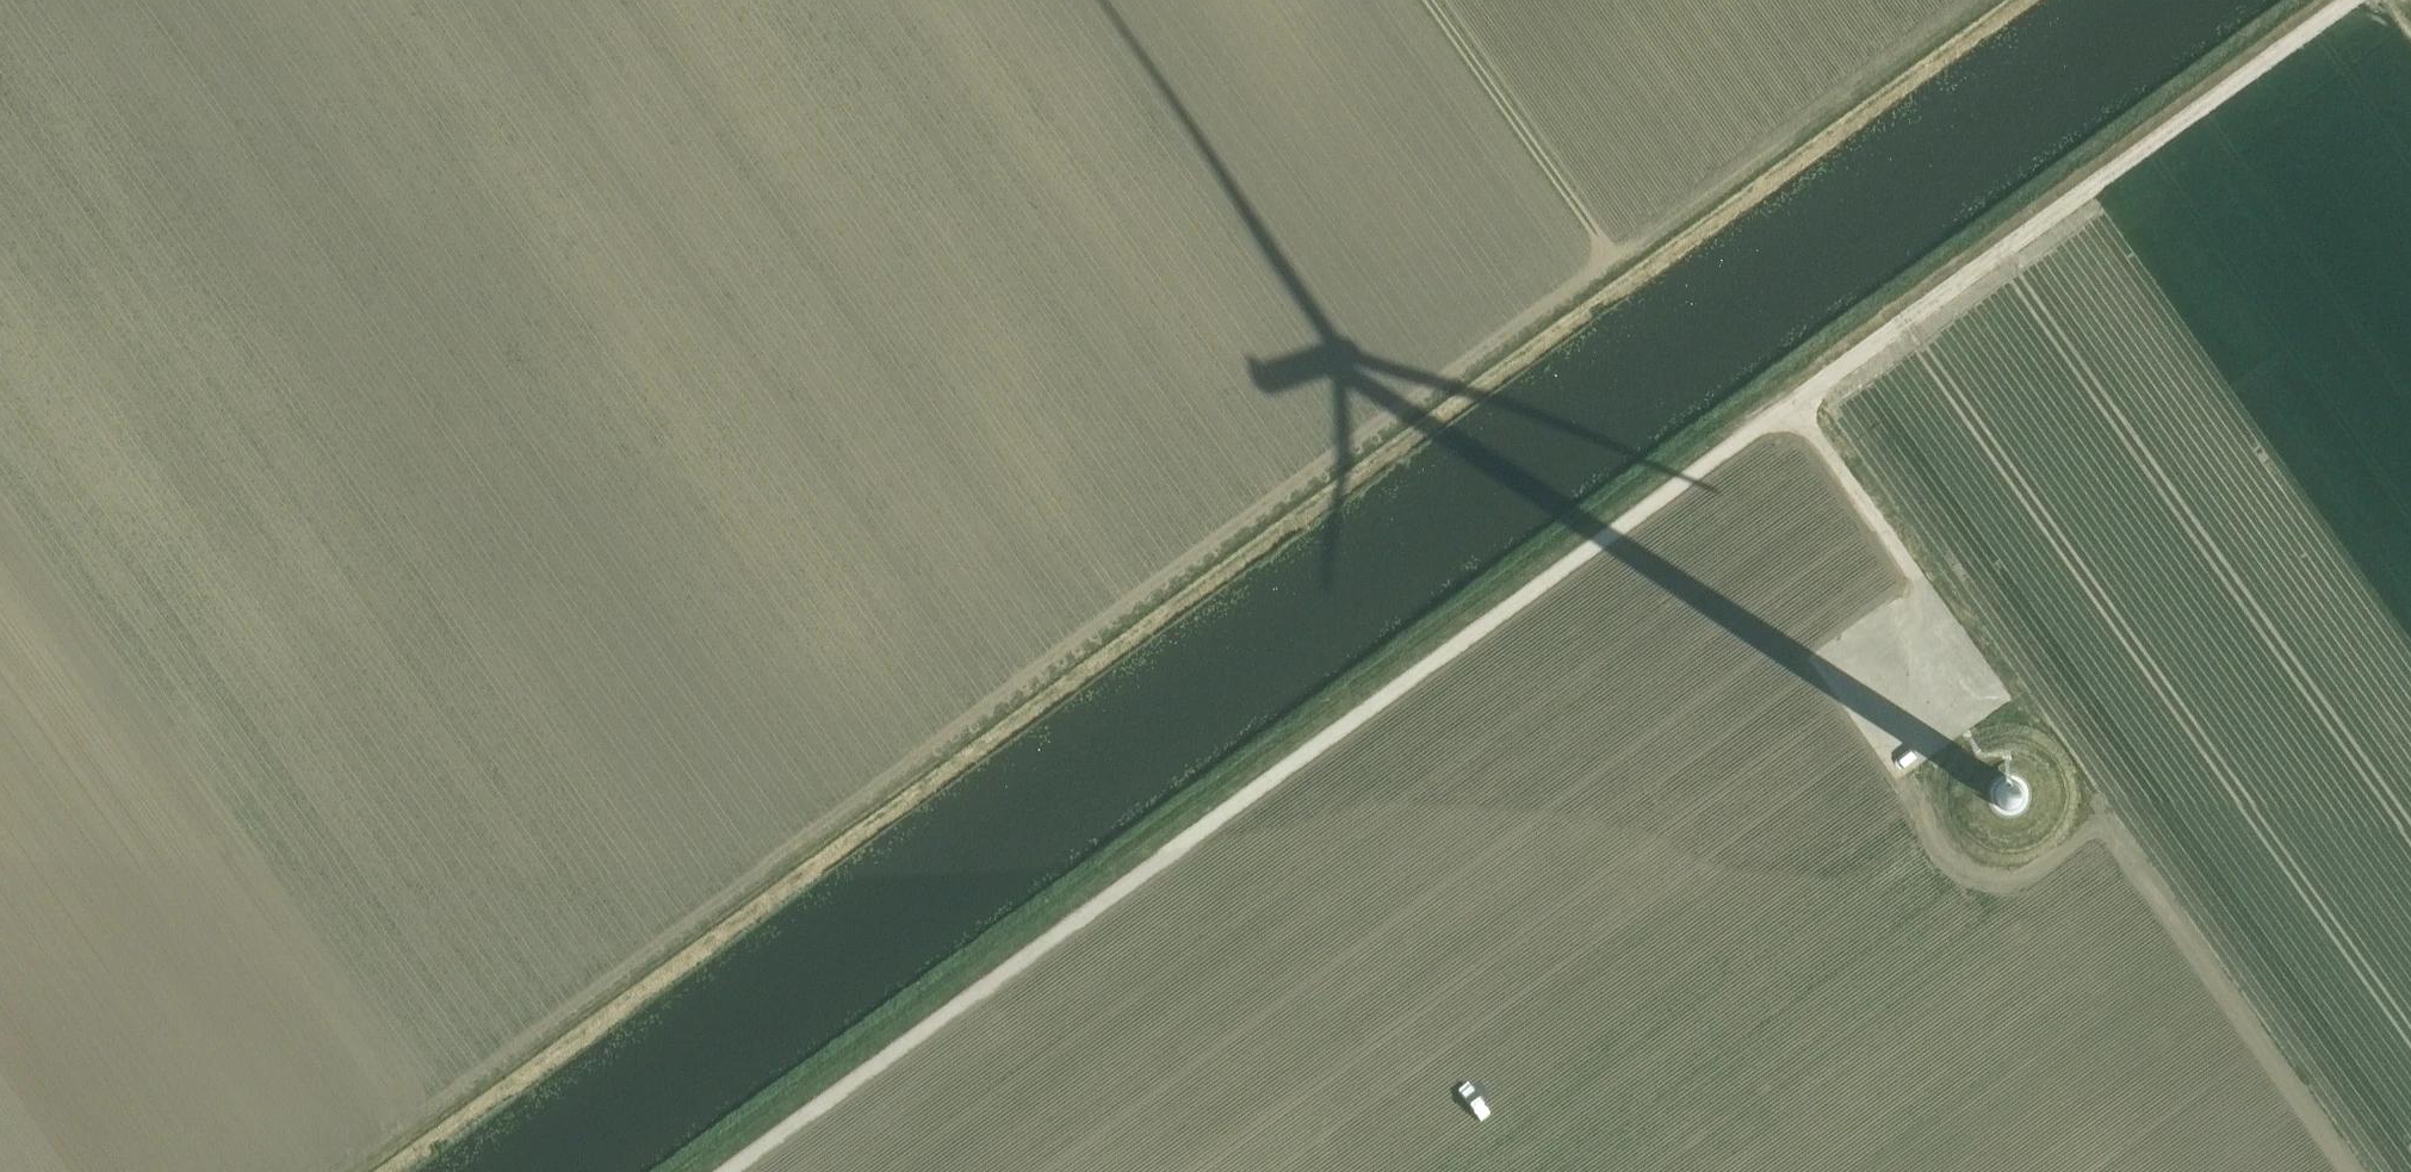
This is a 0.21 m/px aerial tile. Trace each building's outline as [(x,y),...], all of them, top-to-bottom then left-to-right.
[(1995,793),(1995,795),(1995,798),(1996,800),(1997,802),(1998,804),(1999,805),(2001,807),(2003,808),(2005,809),(2007,809),(2009,810),(2012,809),(2014,809),(2016,808),(2018,807),(2020,805),(2021,804),(2022,802),(2023,800),(2024,797),(2024,795),(2024,793),(2023,791),(2022,789),(2021,787),(2020,785),(2018,784),(2016,782),(2014,782),(2012,781),(2009,781),(2007,781),(2005,782),(2003,782),(2001,784),(1999,785),(1998,787),(1997,789),(1996,791),(1995,793)]
